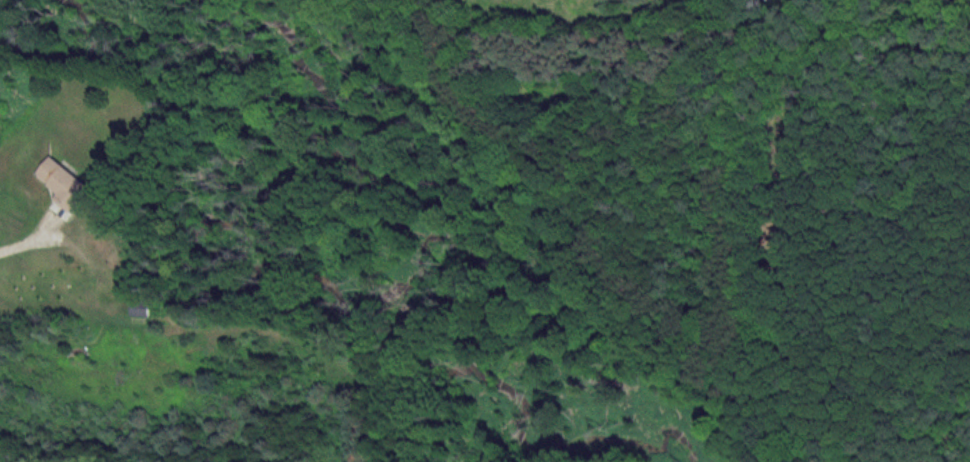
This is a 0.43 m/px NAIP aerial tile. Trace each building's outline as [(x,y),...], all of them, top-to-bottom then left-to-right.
[(73,214),(93,189),(54,159),(40,177),(62,194),(56,201),(73,214)]
